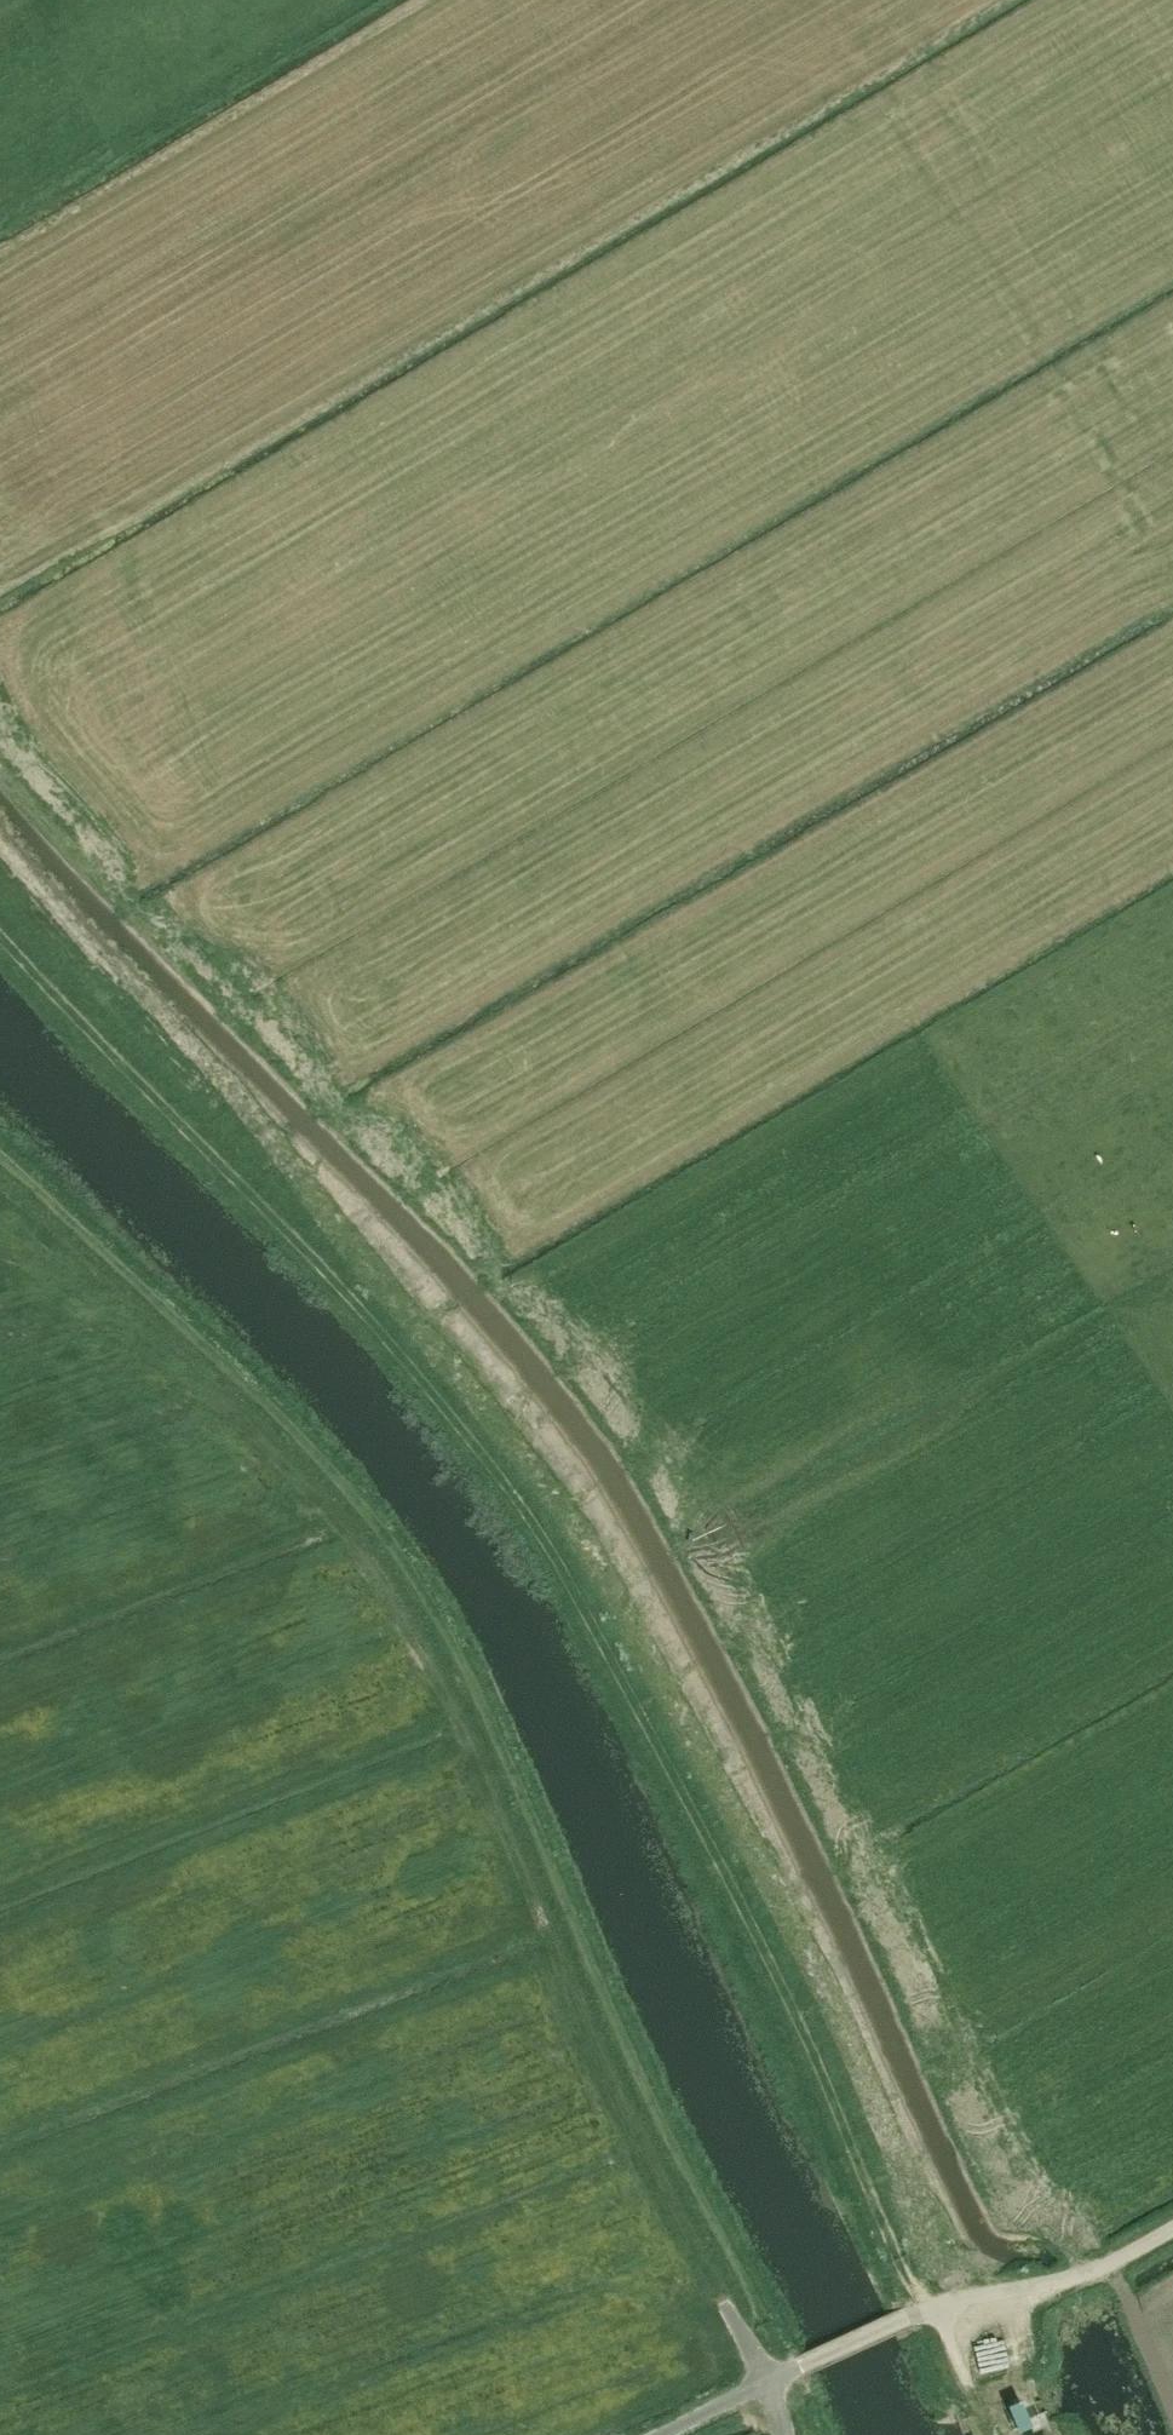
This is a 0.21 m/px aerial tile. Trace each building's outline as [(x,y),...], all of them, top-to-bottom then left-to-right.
[(1032,2428),(1022,2402),(1009,2408),(1019,2434),(1032,2428)]
